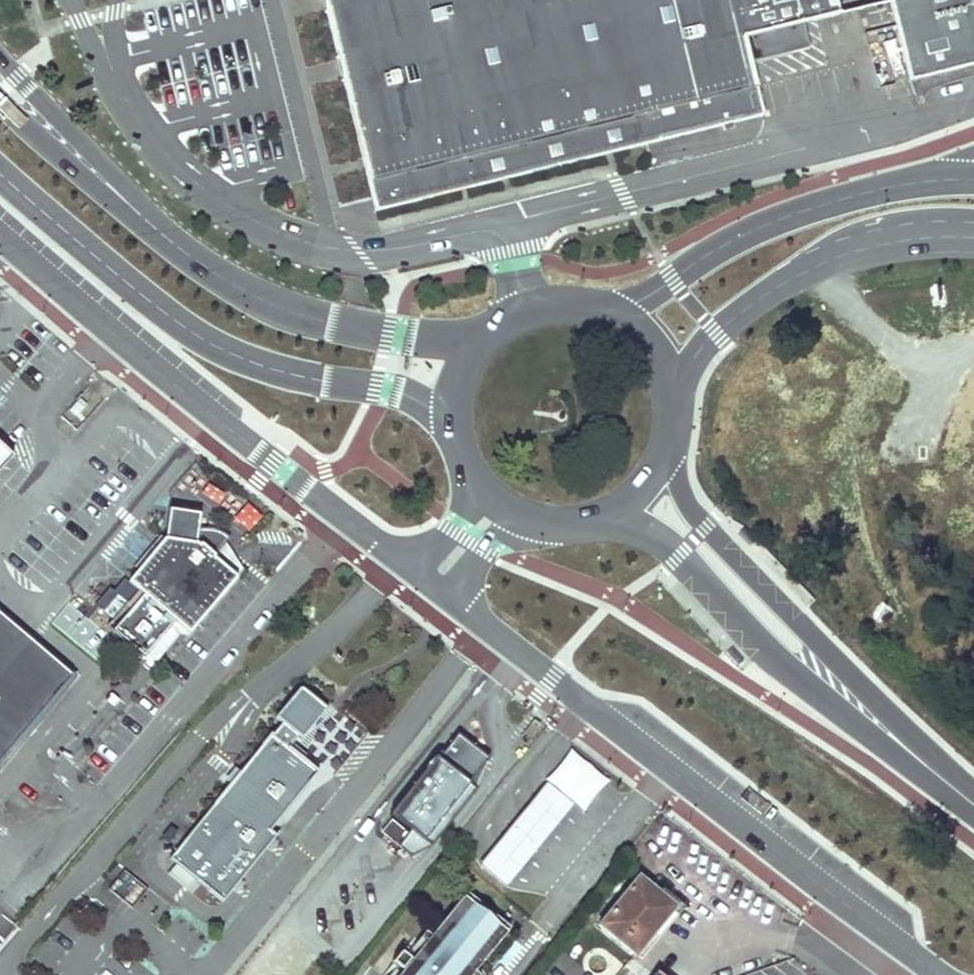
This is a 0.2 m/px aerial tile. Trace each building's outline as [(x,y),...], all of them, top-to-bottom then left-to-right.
[(375,208),(758,114),(741,37),(767,31),(790,25),(890,0),(910,80),(973,64),(973,0),(323,0),(375,208)] [(87,402),(81,397),(72,409),(78,414),(87,402)] [(177,486),(193,498),(208,478),(191,466),(177,486)] [(164,535),(129,579),(141,588),(138,592),(143,597),(134,608),(128,604),(120,598),(106,615),(115,622),(111,628),(150,660),(225,566),(213,557),(226,541),(230,535),(225,527),(216,519),(207,522),(198,521),(199,506),(168,503),(164,535)] [(109,560),(124,574),(144,552),(130,538),(109,560)] [(225,566),(150,660),(159,667),(183,637),(190,637),(244,570),(226,541),(213,557),(225,566)] [(143,597),(138,592),(128,604),(134,608),(143,597)] [(0,616),(0,764),(73,679),(0,616)] [(271,831),(319,772),(270,733),(214,803),(170,858),(176,864),(168,873),(189,890),(197,880),(209,890),(208,890),(224,903),(277,836),(271,831)] [(482,754),(459,736),(444,755),(441,753),(434,763),(436,765),(430,773),(428,772),(390,818),(423,843),(444,818),(451,824),(478,791),(460,776),(463,772),(466,774),(482,754)] [(408,836),(392,823),(383,833),(399,846),(408,836)] [(125,871),(112,887),(132,903),(145,887),(125,871)] [(658,894),(638,879),(599,927),(636,956),(671,912),(655,898),(658,894)] [(465,901),(406,974),(465,974),(501,932),(465,901)]
